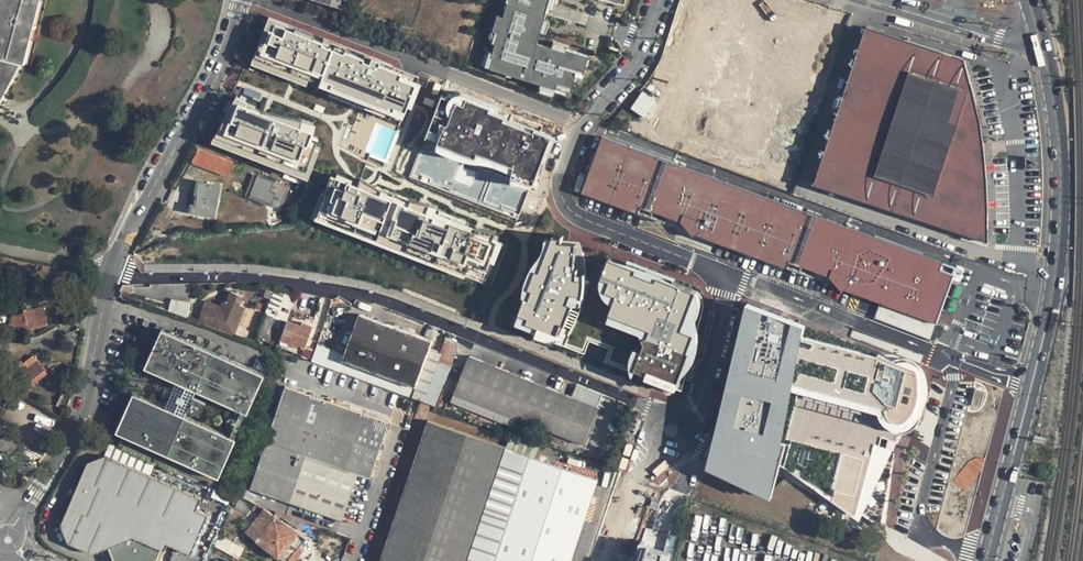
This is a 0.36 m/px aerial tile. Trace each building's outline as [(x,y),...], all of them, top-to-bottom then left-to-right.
[(17,60),(30,63),(45,0),(0,0),(0,91),(17,60)] [(348,9),(350,0),(318,0),(348,9)] [(505,1),(507,2),(502,17),(494,44),(492,51),(490,57),(492,57),(489,68),(489,69),(540,84),(554,89),(556,83),(570,87),(571,88),(573,80),(575,75),(578,76),(582,77),(588,56),(567,49),(566,52),(551,47),(536,43),(536,44),(530,42),(534,31),(539,33),(540,32),(543,20),(547,7),(550,0),(506,0),(505,1)] [(547,7),(553,9),(556,0),(550,0),(547,7)] [(494,44),(502,17),(496,15),(488,42),(494,44)] [(418,74),(268,17),(253,56),(305,76),(308,67),(322,73),(320,78),(330,82),(329,85),(393,109),(394,106),(404,110),(418,74)] [(549,22),(543,20),(540,32),(546,33),(549,22)] [(865,27),(815,185),(906,215),(954,55),(865,27)] [(536,43),(539,33),(534,31),(530,42),(536,44),(536,43)] [(567,49),(568,46),(553,42),(551,47),(566,52),(567,49)] [(490,57),(492,51),(488,50),(486,56),(483,66),(489,68),(492,57),(490,57)] [(954,55),(906,215),(989,244),(990,215),(988,167),(982,125),(971,79),(963,58),(954,55)] [(305,76),(253,56),(251,63),(303,83),(305,76)] [(441,85),(435,83),(432,92),(437,94),(441,85)] [(570,87),(556,83),(554,89),(568,93),(570,87)] [(554,89),(540,84),(538,90),(553,95),(554,89)] [(393,109),(329,85),(327,92),(400,120),(404,110),(394,106),(393,109)] [(642,91),(630,108),(643,117),(655,100),(642,91)] [(441,93),(411,179),(521,218),(551,131),(441,93)] [(434,101),(425,97),(423,102),(432,106),(434,101)] [(237,101),(233,100),(225,115),(231,118),(237,101)] [(237,101),(231,118),(225,115),(215,134),(306,169),(317,138),(310,136),(312,130),(305,127),(307,121),(250,106),(237,101)] [(315,123),(307,121),(305,127),(312,130),(315,123)] [(317,151),(313,149),(306,169),(215,134),(212,140),(307,177),(317,151)] [(603,136),(582,191),(638,212),(641,205),(681,220),(694,235),(696,233),(787,267),(789,261),(823,273),(829,275),(843,291),(846,289),(881,302),(875,318),(930,340),(942,309),(952,281),(955,274),(941,269),(944,262),(603,136)] [(198,148),(191,163),(228,177),(234,161),(198,148)] [(245,193),(249,195),(257,174),(253,172),(245,193)] [(257,174),(249,195),(281,207),(289,186),(257,174)] [(344,186),(346,181),(330,175),(315,214),(482,278),(486,266),(466,258),(463,264),(324,210),(329,198),(328,197),(332,185),(341,188),(342,185),(344,186)] [(195,204),(194,212),(215,216),(220,185),(197,181),(195,194),(197,194),(195,204)] [(329,198),(324,210),(463,264),(466,258),(486,266),(497,239),(346,181),(344,186),(342,185),(341,188),(332,185),(328,197),(329,198)] [(641,205),(638,212),(666,223),(674,218),(641,205)] [(534,278),(517,327),(585,353),(590,340),(573,334),(592,283),(586,281),(587,267),(585,258),(568,256),(569,242),(548,240),(534,278)] [(580,244),(569,242),(568,256),(585,258),(583,251),(580,244)] [(601,270),(595,284),(605,288),(592,322),(646,342),(639,360),(610,348),(605,361),(682,390),(703,311),(703,306),(702,301),(700,295),(697,291),(674,282),(675,280),(630,262),(626,271),(616,267),(617,264),(609,261),(605,271),(601,270)] [(789,261),(787,267),(815,278),(823,273),(789,261)] [(966,286),(952,281),(942,309),(955,314),(966,286)] [(275,287),(255,336),(312,357),(322,325),(318,324),(317,328),(302,322),(300,326),(286,321),(287,317),(295,294),(275,287)] [(242,296),(231,291),(225,304),(221,303),(219,307),(216,305),(203,301),(196,320),(216,327),(234,333),(236,328),(245,306),(240,304),(242,296)] [(172,300),(171,313),(188,315),(190,302),(172,300)] [(800,321),(747,301),(744,315),(754,318),(749,334),(742,332),(738,346),(736,346),(715,426),(726,432),(723,443),(717,440),(712,459),(768,489),(776,459),(781,462),(882,517),(893,448),(875,443),(877,438),(896,443),(899,434),(879,429),(881,421),(895,425),(905,419),(914,409),(920,394),(921,380),(918,367),(820,329),(818,334),(798,329),(800,321)] [(24,312),(13,315),(16,328),(26,327),(26,330),(39,327),(34,308),(24,310),(24,312)] [(360,314),(356,326),(383,336),(388,324),(360,314)] [(754,318),(744,315),(739,331),(742,332),(749,334),(754,318)] [(287,317),(286,321),(300,326),(302,322),(287,317)] [(820,329),(800,321),(798,329),(818,334),(820,329)] [(433,341),(388,324),(383,336),(356,326),(343,360),(416,387),(412,398),(424,402),(441,352),(430,348),(433,341)] [(322,325),(312,357),(327,362),(329,353),(321,350),(329,328),(322,325)] [(132,391),(115,430),(217,477),(235,437),(183,413),(185,408),(198,414),(204,399),(192,393),(194,388),(246,412),(264,372),(162,326),(144,366),(169,378),(158,402),(132,391)] [(446,337),(424,402),(435,406),(458,350),(456,340),(446,337)] [(470,355),(454,395),(519,421),(544,431),(545,429),(583,444),(598,407),(572,397),(470,355)] [(35,365),(31,359),(24,365),(28,370),(21,375),(28,383),(44,371),(37,363),(35,365)] [(577,383),(572,397),(598,407),(603,394),(577,383)] [(285,384),(260,459),(320,490),(309,509),(342,519),(358,471),(370,477),(389,420),(285,384)] [(519,421),(454,395),(451,402),(516,429),(519,421)] [(427,421),(381,560),(571,560),(599,478),(427,421)] [(67,542),(91,552),(107,546),(114,560),(158,560),(167,542),(190,553),(207,513),(195,507),(201,495),(105,454),(88,460),(60,524),(67,542)] [(260,459),(250,488),(309,509),(320,490),(260,459)] [(781,462),(776,459),(768,489),(773,491),(781,462)] [(244,532),(284,560),(287,560),(298,547),(305,538),(297,532),(263,508),(244,532)] [(228,521),(220,534),(233,542),(239,528),(228,521)] [(298,547),(287,560),(295,560),(303,551),(298,547)] [(658,559),(663,560),(665,551),(648,547),(647,552),(640,550),(637,560),(658,560),(658,559)]
